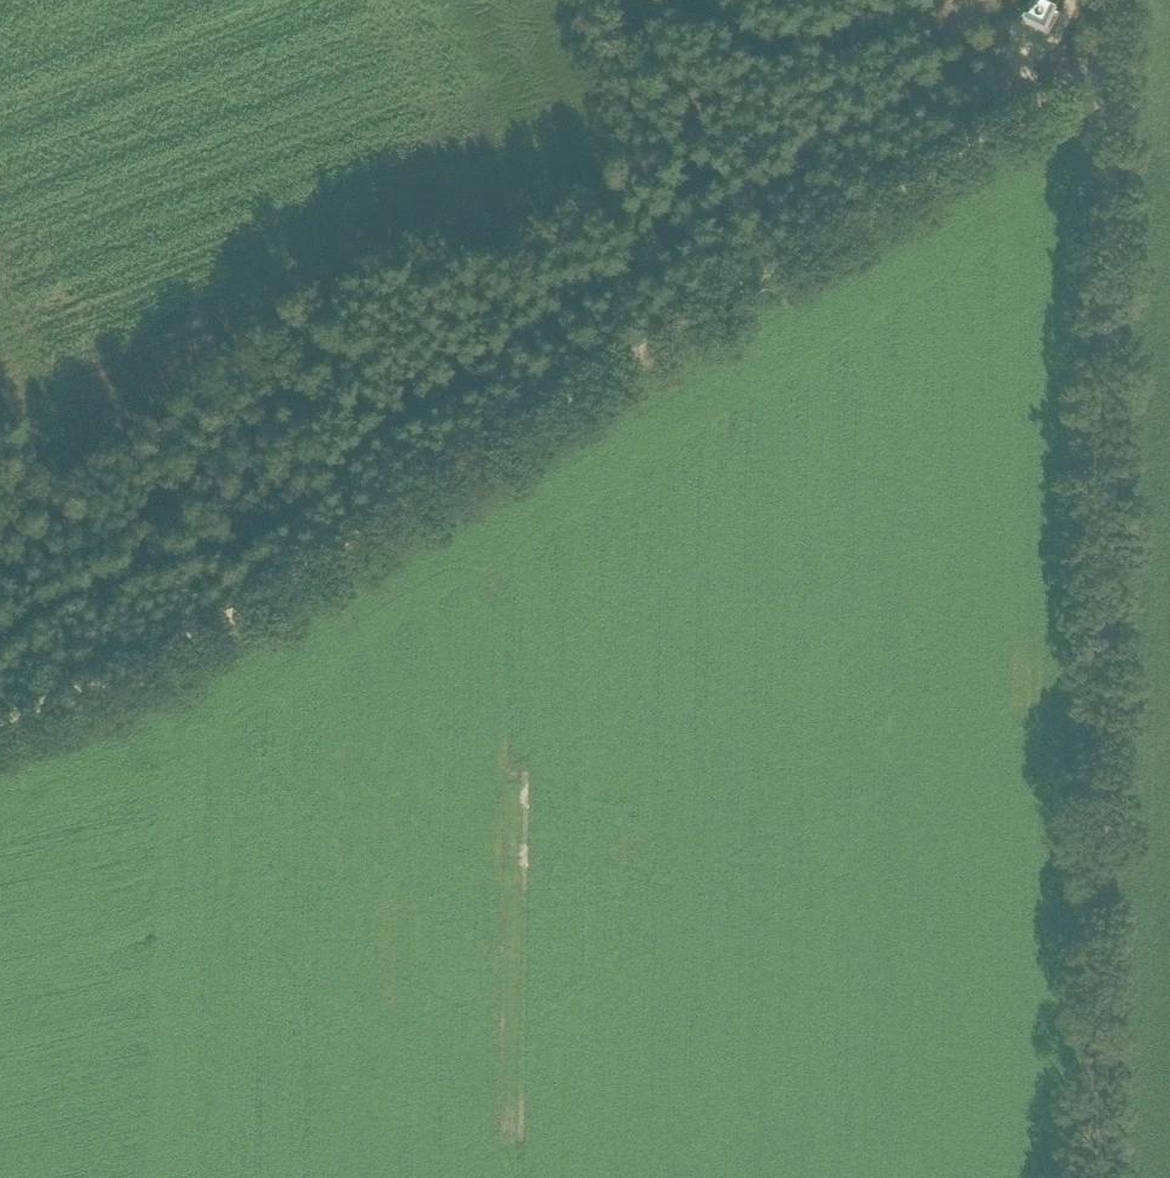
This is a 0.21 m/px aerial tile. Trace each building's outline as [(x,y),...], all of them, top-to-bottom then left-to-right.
[(1060,15),(1037,4),(1026,26),(1049,37),(1060,15)]
